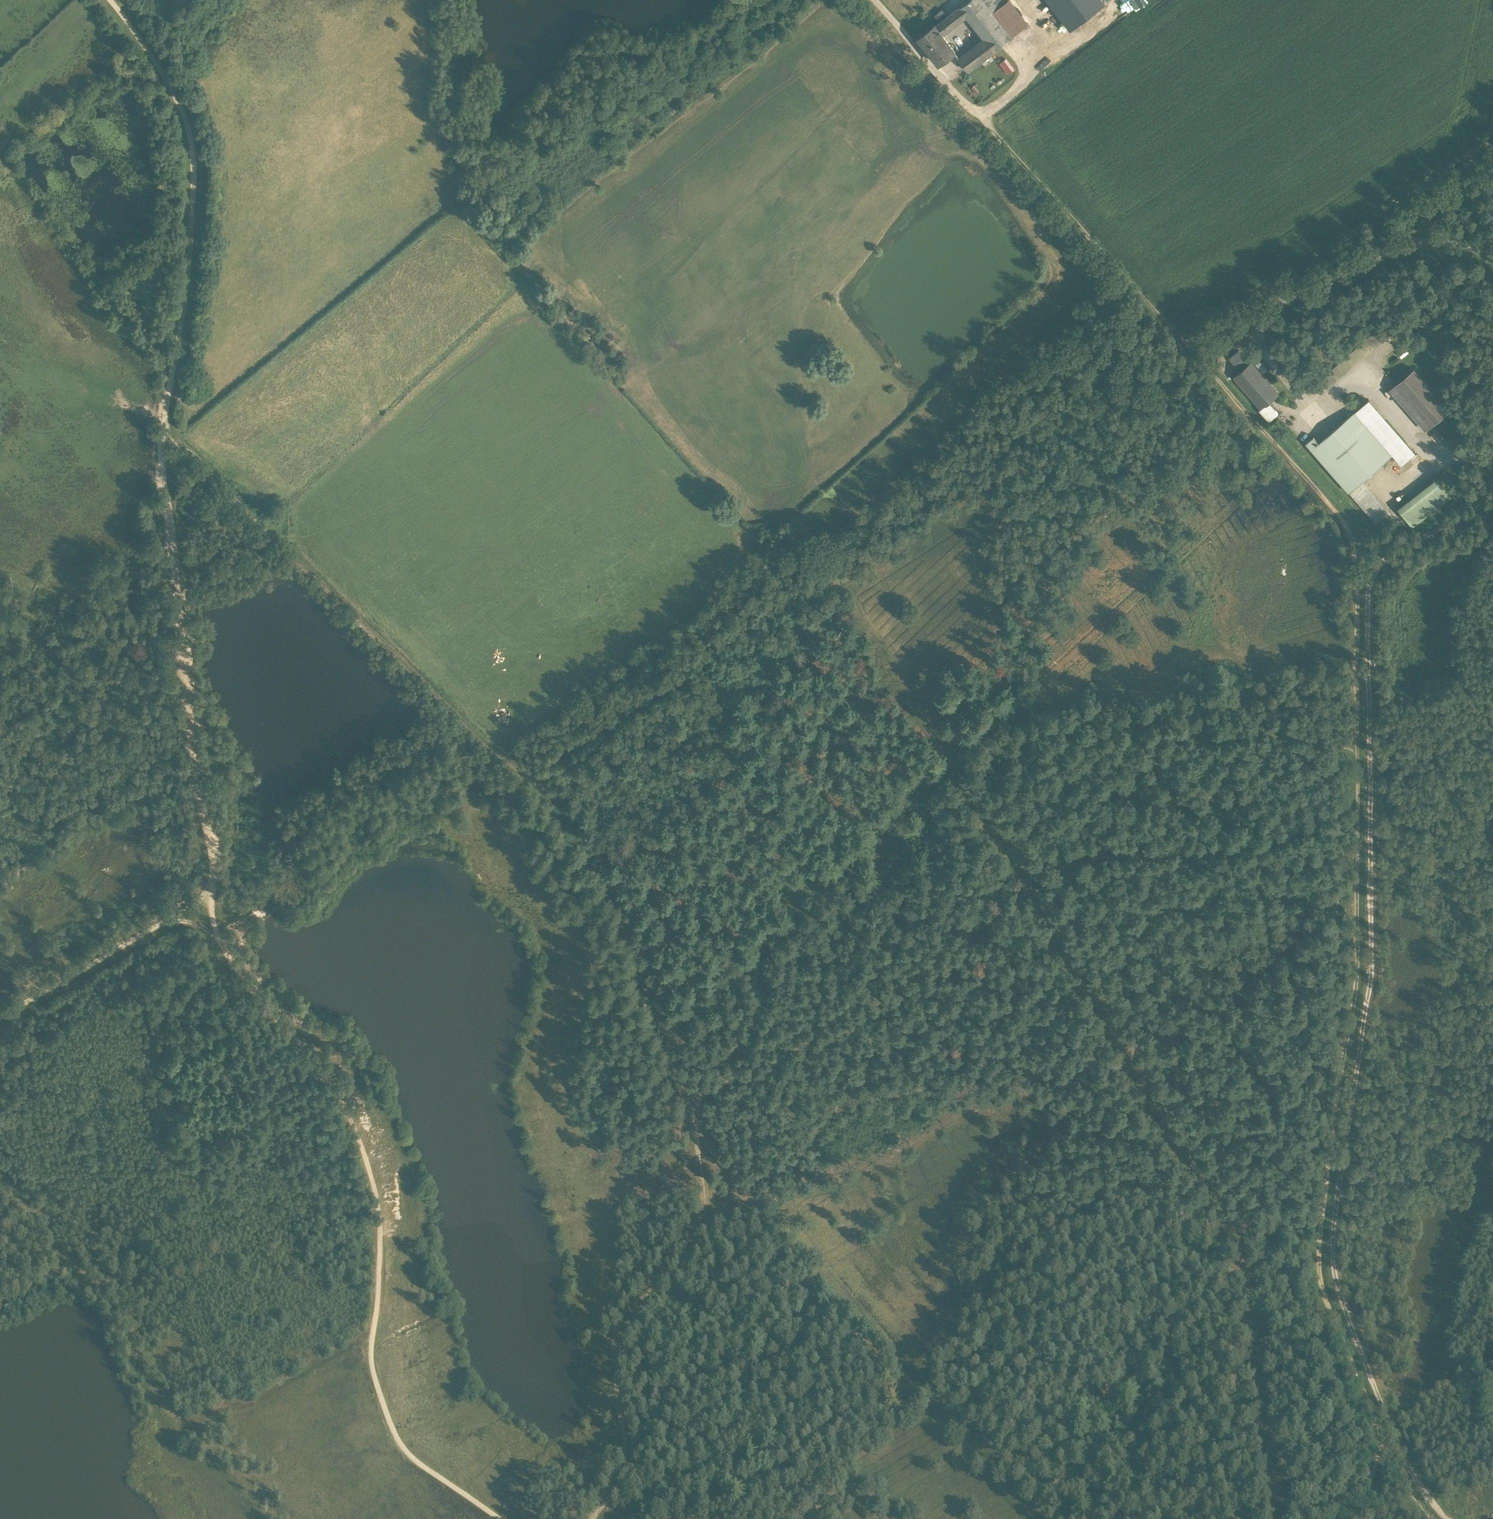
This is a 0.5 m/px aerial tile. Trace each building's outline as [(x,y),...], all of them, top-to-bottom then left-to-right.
[(961,5),(968,14),(982,32),(998,20),(982,0),(967,0),(961,5)] [(998,20),(1011,37),(1020,30),(1005,10),(1016,2),(1015,0),(982,0),(998,20)] [(1070,30),(1107,4),(1104,0),(1048,0),(1070,30)] [(940,21),(936,25),(942,33),(968,14),(961,5),(949,14),(940,21)] [(935,15),(940,21),(949,14),(944,7),(935,15)] [(998,20),(982,32),(986,37),(959,58),(968,69),(1011,37),(998,20)] [(942,33),(936,25),(919,37),(939,63),(955,50),(942,33)] [(1010,74),(1017,69),(1010,57),(1002,62),(1010,74)] [(1238,352),(1229,359),(1238,368),(1246,361),(1238,352)] [(1412,367),(1389,388),(1425,429),(1449,408),(1412,367)] [(1258,370),(1241,384),(1261,407),(1277,393),(1258,370)] [(1312,436),(1304,442),(1378,526),(1391,515),(1360,481),(1391,453),(1401,464),(1414,452),(1367,399),(1318,442),(1312,436)] [(1436,477),(1397,508),(1412,526),(1451,496),(1436,477)]
